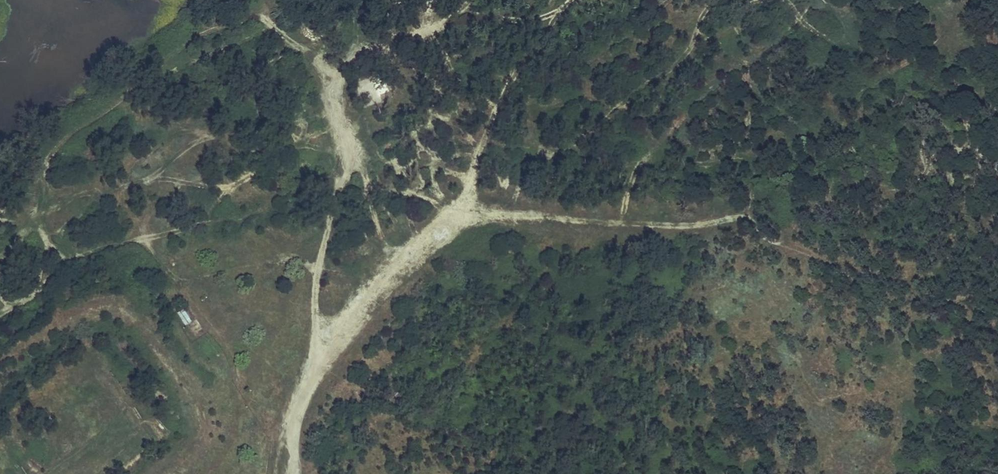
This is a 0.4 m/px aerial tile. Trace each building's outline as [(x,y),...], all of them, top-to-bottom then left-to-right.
[(184,308),(178,312),(185,325),(192,321),(184,308)] [(209,340),(199,346),(207,359),(217,353),(209,340)]
